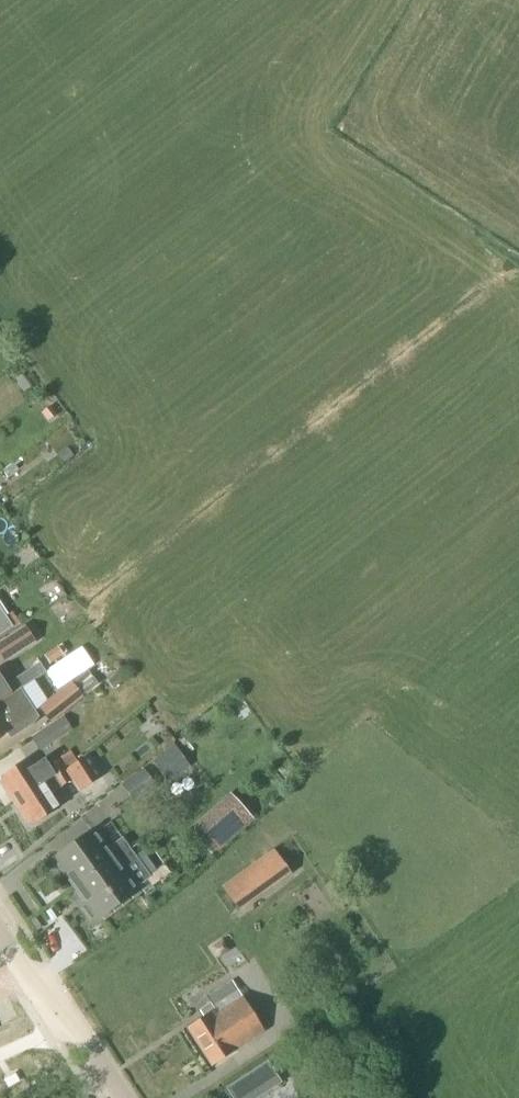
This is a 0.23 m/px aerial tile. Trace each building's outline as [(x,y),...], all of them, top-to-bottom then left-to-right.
[(66,447),(56,455),(63,464),(73,456),(66,447)] [(18,623),(12,613),(5,617),(0,610),(0,635),(18,623)] [(85,661),(106,651),(91,622),(70,633),(85,661)] [(0,642),(0,658),(3,663),(35,642),(25,626),(0,642)] [(57,647),(43,656),(51,668),(65,659),(57,647)] [(14,693),(15,692),(46,673),(39,663),(7,684),(0,674),(0,702),(14,693)] [(0,702),(0,735),(9,729),(1,718),(12,711),(11,710),(21,703),(28,714),(37,708),(50,698),(38,678),(15,692),(0,702)] [(50,698),(37,708),(49,724),(82,697),(70,682),(50,698)] [(38,751),(71,731),(62,717),(30,738),(38,751)] [(166,783),(189,766),(172,744),(149,761),(166,783)] [(17,802),(76,762),(68,750),(47,764),(43,759),(32,766),(28,760),(1,777),(17,802)] [(76,762),(17,802),(31,824),(59,807),(51,795),(62,787),(61,786),(70,780),(78,793),(102,777),(88,755),(76,763),(76,762)] [(134,804),(157,788),(143,768),(120,784),(134,804)] [(229,793),(189,829),(213,857),(254,821),(229,793)] [(74,887),(129,847),(122,837),(106,848),(92,830),(53,858),(55,861),(51,864),(60,876),(65,873),(74,887)] [(129,847),(74,887),(87,903),(82,907),(91,919),(96,916),(98,919),(137,890),(135,888),(151,877),(129,847)] [(248,870),(222,888),(236,908),(261,890),(262,889),(248,870)] [(263,1032),(242,997),(217,1012),(215,1008),(186,1027),(212,1067),(241,1048),(240,1046),(263,1032)] [(275,1097),(287,1097),(295,1093),(276,1064),(251,1080),(263,1097),(267,1097),(273,1094),(275,1097)]
